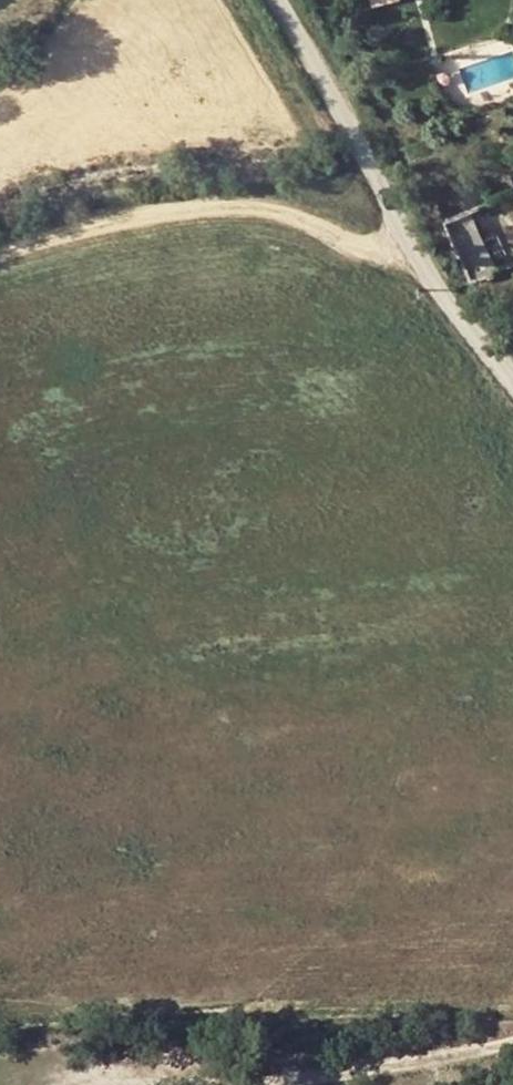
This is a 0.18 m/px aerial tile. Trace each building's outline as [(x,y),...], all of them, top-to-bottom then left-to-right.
[(494,265),(512,259),(512,196),(477,206),(494,265)] [(471,210),(448,220),(472,274),(495,263),(471,210)]
